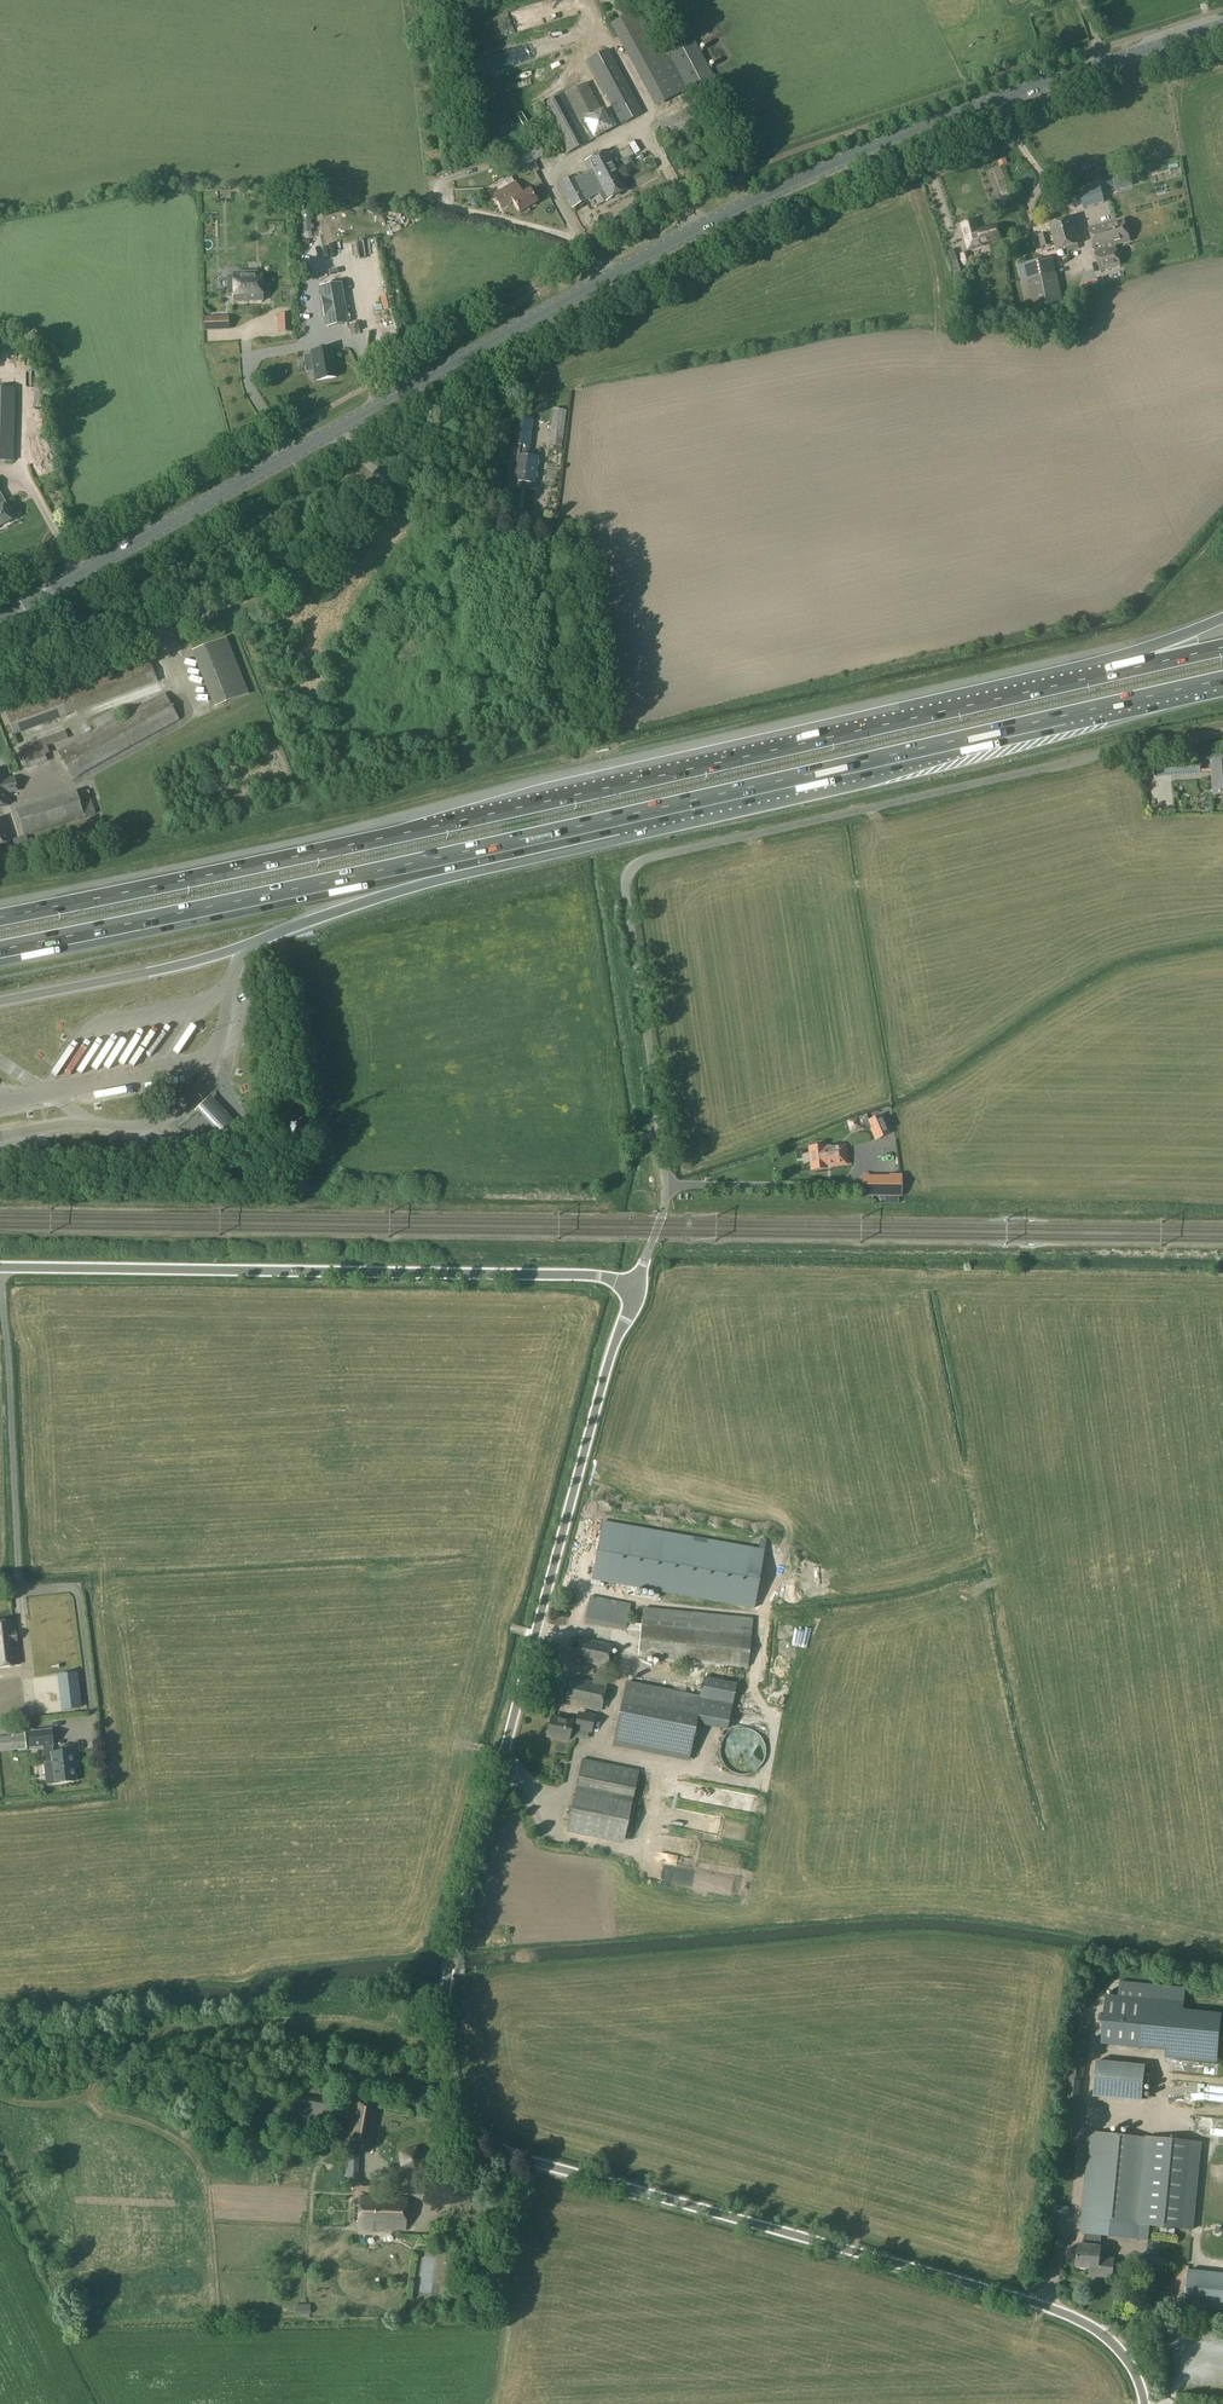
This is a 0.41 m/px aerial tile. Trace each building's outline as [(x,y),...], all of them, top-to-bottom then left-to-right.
[(517,6),(522,23),(560,13),(558,7),(573,3),(572,0),(538,0),(517,6)] [(633,12),(626,0),(599,0),(613,24),(633,12)] [(631,14),(607,27),(652,112),(684,95),(657,44),(649,48),(631,14)] [(694,40),(669,54),(687,90),(713,75),(694,40)] [(586,60),(621,125),(643,113),(609,49),(586,60)] [(593,139),(593,140),(612,129),(602,109),(601,110),(586,82),(564,94),(539,107),(564,156),(590,142),(589,141),(593,139)] [(661,145),(698,126),(688,107),(651,126),(661,145)] [(544,156),(537,142),(519,151),(518,146),(497,152),(499,158),(509,155),(510,156),(515,154),(522,167),(544,156)] [(603,201),(605,200),(605,201),(627,189),(607,151),(585,162),(597,184),(593,187),(596,194),(598,193),(603,201)] [(635,166),(629,156),(622,159),(627,170),(635,166)] [(657,166),(653,160),(648,162),(652,169),(657,166)] [(1159,177),(1171,175),(1170,164),(1157,166),(1159,177)] [(571,209),(589,200),(576,174),(558,184),(571,209)] [(529,190),(522,194),(515,182),(493,195),(501,209),(513,202),(520,213),(537,203),(529,190)] [(1099,183),(1078,188),(1083,207),(1104,202),(1099,183)] [(195,201),(213,201),(213,191),(195,191),(195,201)] [(476,206),(478,197),(470,195),(468,203),(476,206)] [(247,222),(261,221),(261,214),(247,214),(247,222)] [(1055,244),(1057,250),(1078,244),(1071,219),(1050,225),(1052,231),(1038,235),(1041,248),(1055,244)] [(1097,227),(1089,229),(1094,250),(1095,249),(1114,245),(1115,245),(1130,241),(1124,220),(1097,227)] [(978,231),(975,221),(962,224),(968,249),(982,245),(982,244),(999,239),(996,226),(978,231)] [(360,246),(298,245),(298,255),(325,255),(326,255),(412,256),(412,228),(364,227),(364,235),(360,235),(360,246)] [(1114,245),(1095,249),(1097,254),(1096,255),(1100,271),(1120,265),(1115,245),(1114,245)] [(960,253),(963,265),(972,263),(969,250),(960,253)] [(1027,280),(1056,274),(1053,259),(1024,264),(1027,280)] [(227,274),(227,294),(234,294),(234,302),(249,301),(248,271),(238,272),(238,274),(227,274)] [(248,271),(249,301),(263,301),(262,291),(268,291),(267,283),(262,284),(262,273),(257,274),(257,271),(248,271)] [(1056,274),(1027,280),(1034,311),(1063,305),(1056,274)] [(347,323),(341,284),(320,287),(326,326),(347,323)] [(290,314),(278,315),(278,323),(291,323),(290,314)] [(220,317),(204,318),(204,330),(221,329),(220,317)] [(358,324),(348,326),(349,333),(360,332),(358,324)] [(226,347),(224,354),(235,358),(238,351),(226,347)] [(311,360),(302,361),(304,378),(313,377),(314,387),(334,385),(332,372),(330,372),(330,367),(332,367),(331,355),(310,357),(311,360)] [(13,462),(15,388),(0,388),(0,461),(13,462)] [(533,415),(545,417),(546,405),(534,404),(533,415)] [(562,447),(567,410),(553,409),(549,446),(562,447)] [(513,418),(510,445),(529,448),(533,420),(513,418)] [(518,455),(515,481),(534,483),(537,457),(518,455)] [(13,518),(6,504),(5,504),(0,495),(0,525),(13,518)] [(226,638),(194,651),(216,706),(248,693),(226,638)] [(157,682),(150,662),(7,716),(13,735),(157,682)] [(164,693),(57,753),(72,779),(179,720),(164,693)] [(68,738),(65,730),(18,747),(26,770),(47,762),(45,755),(49,754),(47,746),(68,738)] [(1200,772),(1200,759),(1156,762),(1157,775),(1200,772)] [(1212,764),(1214,795),(1222,794),(1222,763),(1212,764)] [(0,771),(0,805),(11,803),(9,792),(16,791),(14,778),(7,780),(5,770),(0,771)] [(84,818),(95,814),(88,791),(77,795),(76,791),(16,811),(24,838),(84,818)] [(13,841),(5,818),(0,820),(0,845),(13,841)] [(145,1062),(168,1029),(161,1024),(138,1058),(145,1062)] [(109,1064),(117,1069),(139,1033),(133,1029),(126,1040),(118,1035),(97,1069),(103,1073),(109,1064)] [(121,1090),(102,1095),(103,1101),(123,1096),(121,1090)] [(78,1097),(79,1104),(99,1102),(98,1095),(78,1097)] [(207,1095),(194,1108),(206,1121),(215,1131),(229,1119),(219,1108),(207,1095)] [(869,1119),(862,1122),(865,1130),(870,1129),(875,1140),(889,1134),(881,1115),(869,1120),(869,1119)] [(811,1154),(809,1155),(810,1162),(812,1162),(812,1168),(825,1167),(825,1164),(832,1164),(832,1165),(846,1163),(844,1146),(823,1149),(823,1147),(810,1149),(811,1154)] [(900,1194),(900,1177),(881,1177),(881,1194),(900,1194)] [(603,1522),(593,1578),(755,1606),(764,1550),(758,1549),(603,1522)] [(590,1596),(585,1623),(625,1632),(625,1631),(640,1632),(637,1656),(748,1667),(753,1618),(643,1607),(641,1624),(627,1623),(631,1604),(623,1602),(590,1596)] [(0,1623),(0,1667),(19,1664),(13,1621),(0,1623)] [(616,1657),(610,1656),(612,1645),(579,1638),(575,1661),(607,1669),(607,1667),(614,1669),(616,1657)] [(571,1676),(565,1704),(601,1712),(608,1678),(594,1675),(593,1680),(571,1676)] [(703,1676),(699,1697),(701,1698),(732,1704),(737,1683),(703,1676)] [(688,1760),(701,1698),(699,1697),(627,1682),(613,1745),(688,1760)] [(73,1683),(52,1685),(56,1712),(76,1709),(73,1683)] [(551,1717),(547,1736),(569,1740),(569,1739),(570,1731),(575,1732),(576,1727),(591,1730),(594,1717),(578,1714),(576,1722),(551,1717)] [(748,1744),(750,1735),(722,1728),(714,1765),(752,1774),(758,1746),(748,1744)] [(30,1745),(31,1748),(42,1746),(53,1745),(51,1730),(29,1732),(30,1745)] [(12,1737),(13,1747),(25,1746),(24,1736),(12,1737)] [(54,1753),(53,1745),(42,1746),(44,1765),(52,1765),(54,1783),(76,1781),(73,1751),(54,1753)] [(582,1758),(567,1825),(625,1837),(639,1770),(582,1758)] [(691,1792),(691,1800),(707,1800),(706,1786),(681,1787),(681,1792),(691,1792)] [(665,1865),(666,1857),(654,1855),(653,1864),(665,1865)] [(1105,1994),(1101,2044),(1140,2048),(1145,1998),(1185,2002),(1186,1987),(1120,1981),(1119,1996),(1105,1994)] [(1207,2051),(1207,2042),(1200,2042),(1200,2037),(1181,2038),(1181,2026),(1202,2026),(1202,2017),(1176,2017),(1176,2028),(1169,2028),(1169,2044),(1180,2044),(1180,2051),(1207,2051)] [(1092,2097),(1141,2102),(1144,2066),(1096,2061),(1092,2097)] [(1201,2076),(1214,2077),(1215,2064),(1202,2063),(1201,2076)] [(1188,2086),(1187,2097),(1204,2098),(1204,2086),(1188,2086)] [(373,2144),(379,2106),(352,2102),(351,2108),(332,2105),(295,2099),(292,2121),(329,2126),(330,2116),(349,2119),(345,2139),(373,2144)] [(1079,2245),(1077,2267),(1098,2269),(1098,2276),(1112,2277),(1114,2261),(1099,2259),(1100,2247),(1099,2247),(1100,2235),(1138,2239),(1139,2224),(1192,2230),(1201,2143),(1090,2133),(1080,2234),(1085,2234),(1084,2245),(1079,2245)] [(257,2149),(267,2149),(267,2136),(245,2136),(245,2146),(257,2146),(257,2149)] [(400,2152),(400,2169),(417,2173),(426,2160),(416,2146),(400,2152)] [(359,2180),(359,2155),(347,2155),(347,2180),(359,2180)] [(355,2182),(354,2191),(371,2192),(370,2182),(355,2182)] [(405,2230),(407,2199),(360,2196),(358,2227),(405,2230)] [(1050,2214),(1063,2216),(1064,2209),(1051,2208),(1050,2214)] [(435,2293),(435,2251),(417,2251),(416,2293),(435,2293)] [(448,2261),(445,2277),(457,2278),(459,2263),(448,2261)] [(1222,2310),(1222,2274),(1188,2270),(1184,2306),(1222,2310)] [(295,2305),(294,2315),(311,2315),(310,2304),(295,2305)]
